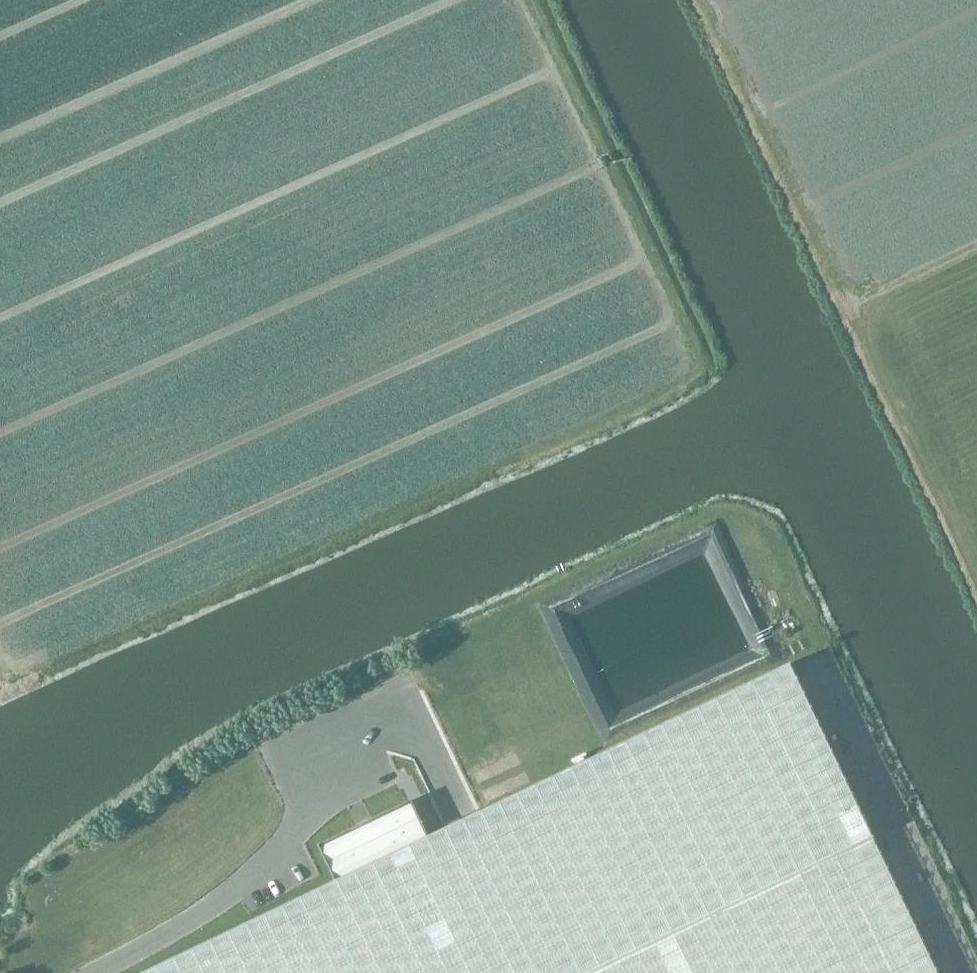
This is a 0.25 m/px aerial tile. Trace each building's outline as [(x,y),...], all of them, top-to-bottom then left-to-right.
[(141,972),(938,972),(788,662),(427,836),(410,801),(369,820),(368,818),(357,824),(358,825),(317,845),(334,880),(141,972)]
